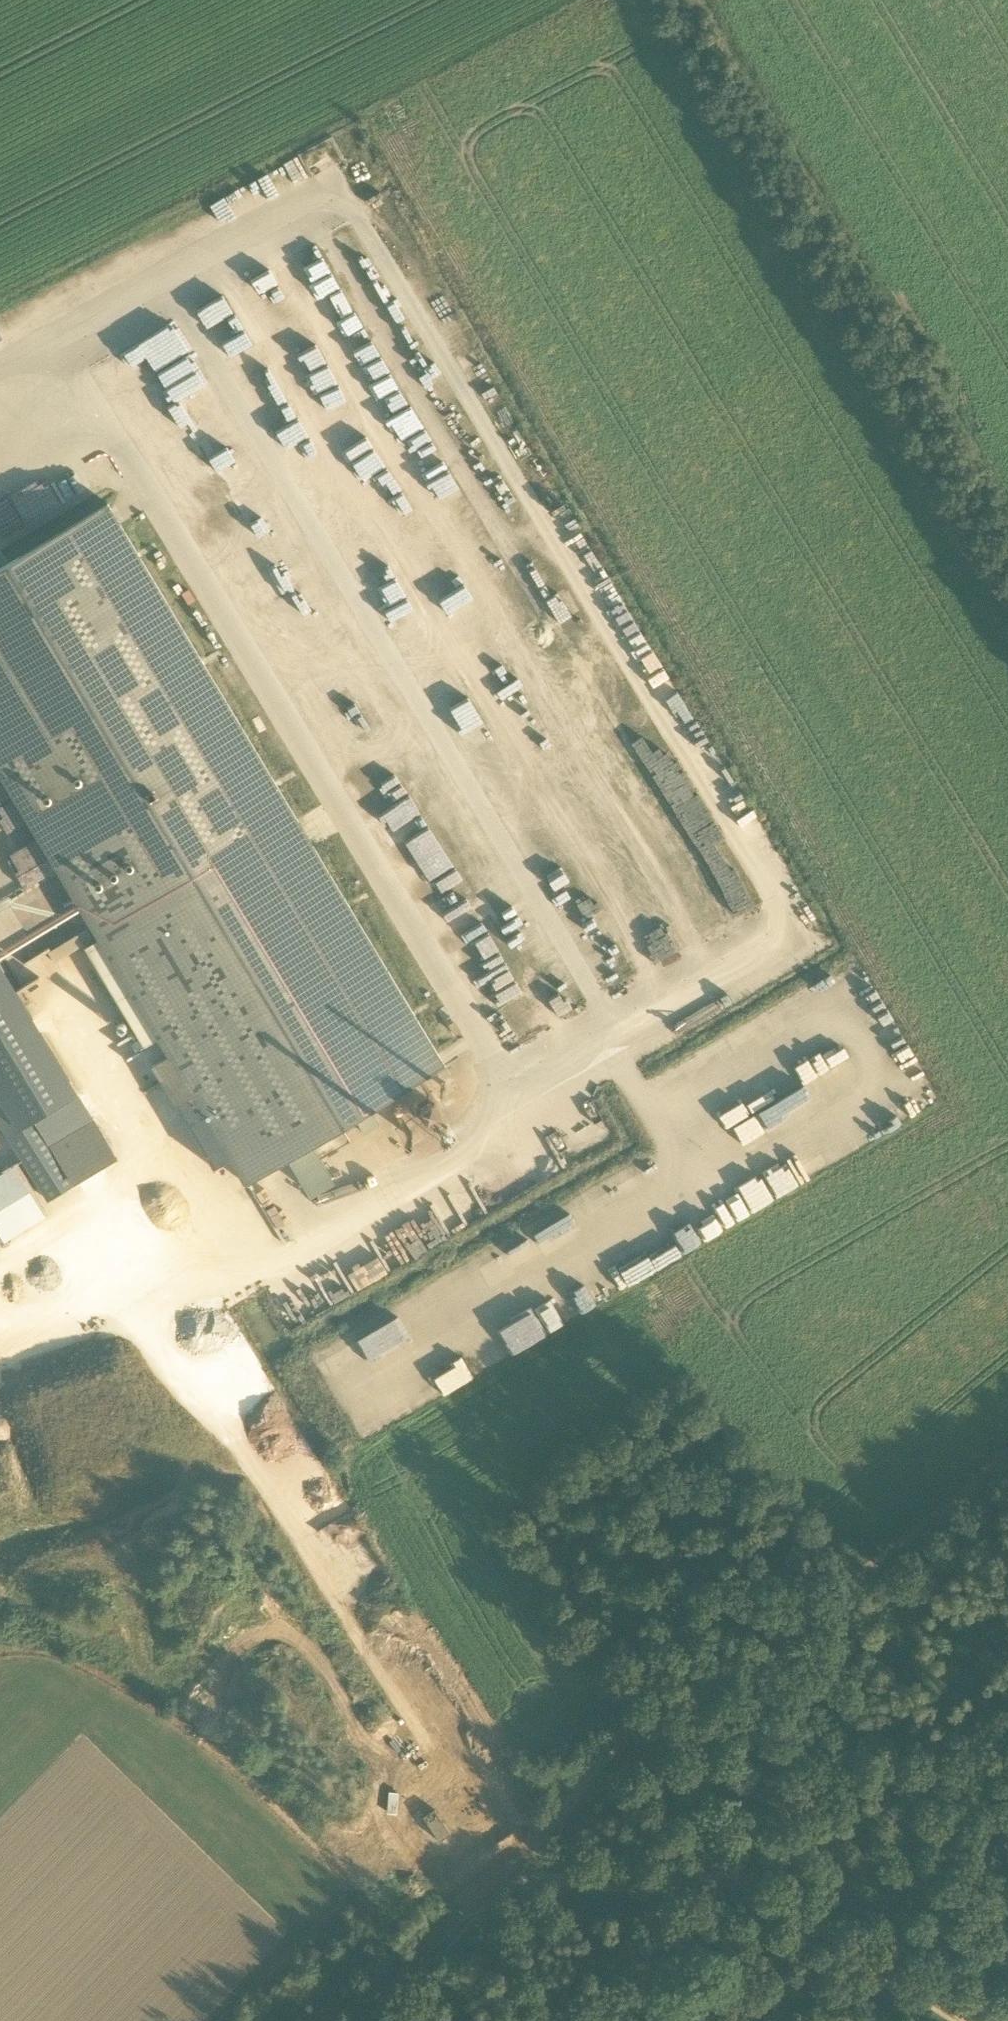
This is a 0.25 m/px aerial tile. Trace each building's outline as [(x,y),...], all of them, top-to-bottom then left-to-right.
[(174,381),(151,335),(130,345),(154,396),(167,390),(165,386),(174,381)] [(556,520),(575,510),(562,487),(544,497),(556,520)] [(0,568),(0,775),(99,939),(85,947),(140,1039),(154,1030),(169,1055),(153,1065),(214,1167),(230,1157),(245,1183),(289,1157),(295,1168),(315,1156),(316,1159),(349,1140),(341,1126),(444,1065),(108,504),(0,568)] [(331,638),(355,622),(330,583),(303,600),(308,608),(324,598),(337,619),(324,627),(331,638)] [(382,834),(395,828),(402,842),(431,827),(405,779),(364,801),(382,834)] [(0,962),(0,1117),(48,1198),(73,1183),(51,1144),(94,1118),(0,962)] [(844,1046),(824,1055),(829,1065),(848,1056),(844,1046)] [(708,1106),(723,1133),(703,1144),(716,1168),(806,1118),(778,1067),(708,1106)] [(413,1097),(408,1122),(445,1130),(451,1105),(413,1097)] [(6,1237),(49,1216),(23,1162),(0,1173),(0,1226),(6,1237)] [(704,1241),(746,1215),(731,1191),(690,1216),(704,1241)] [(371,1339),(362,1323),(310,1352),(319,1368),(371,1339)] [(467,1356),(475,1374),(504,1361),(496,1344),(467,1356)] [(429,1370),(443,1395),(476,1377),(462,1352),(429,1370)] [(371,1404),(347,1418),(362,1444),(386,1430),(371,1404)]
